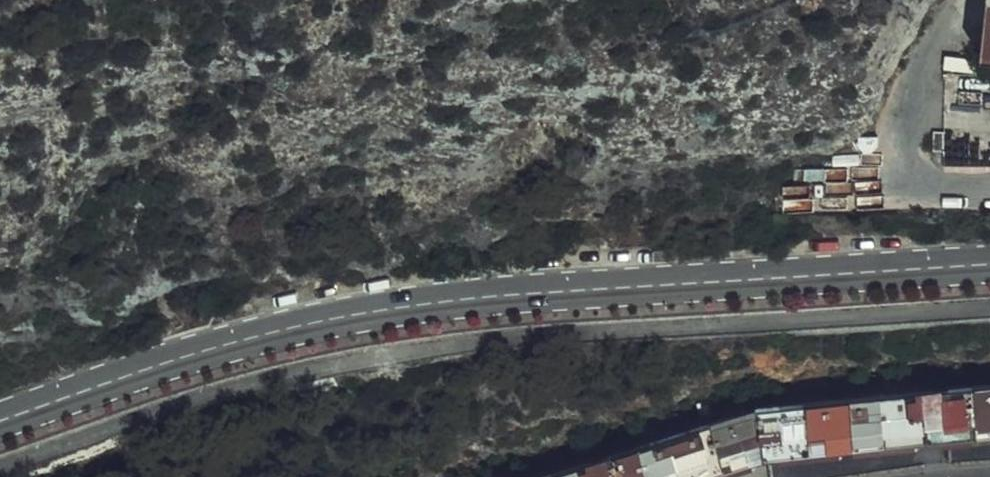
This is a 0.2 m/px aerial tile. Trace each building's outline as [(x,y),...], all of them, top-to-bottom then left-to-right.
[(971,51),(989,52),(989,0),(975,0),(971,51)] [(977,64),(925,61),(922,118),(909,117),(909,138),(921,138),(920,154),(949,156),(989,158),(989,65),(977,64)] [(602,222),(588,223),(589,235),(602,235),(602,222)] [(779,455),(804,451),(955,436),(989,432),(989,384),(942,389),(764,408),(753,411),(589,460),(534,476),(704,476),(779,455)]
